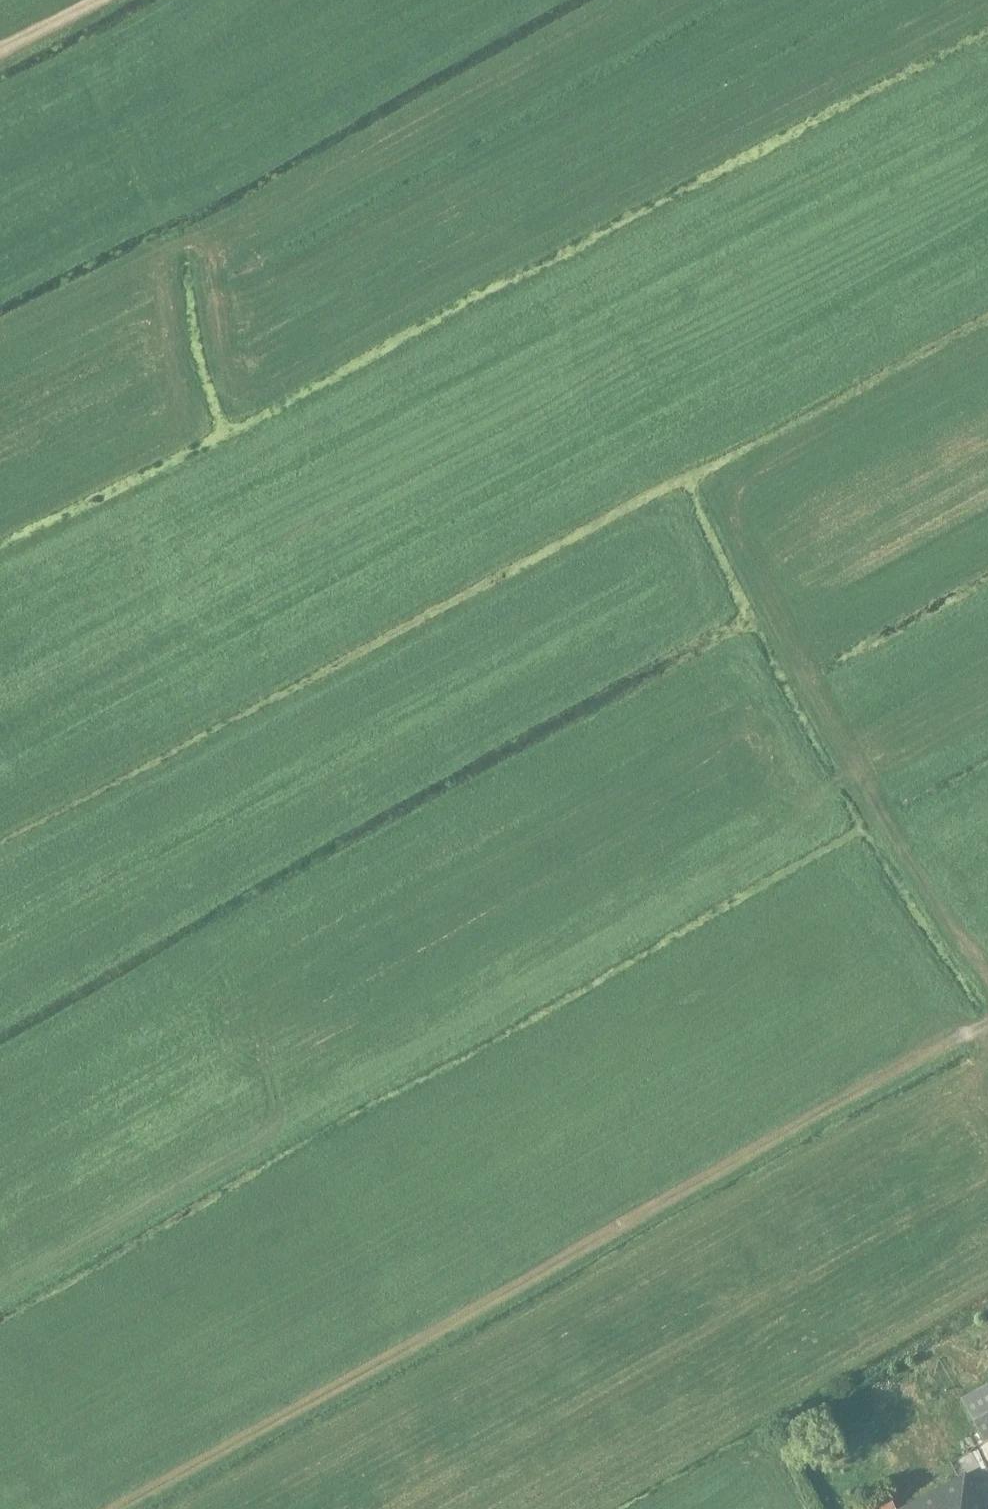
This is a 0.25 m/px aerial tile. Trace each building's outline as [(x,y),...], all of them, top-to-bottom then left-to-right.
[(960,1400),(984,1442),(987,1440),(987,1385),(960,1400)] [(965,1475),(904,1508),(984,1508),(965,1475)] [(875,1503),(878,1508),(895,1508),(888,1496),(875,1503)]
